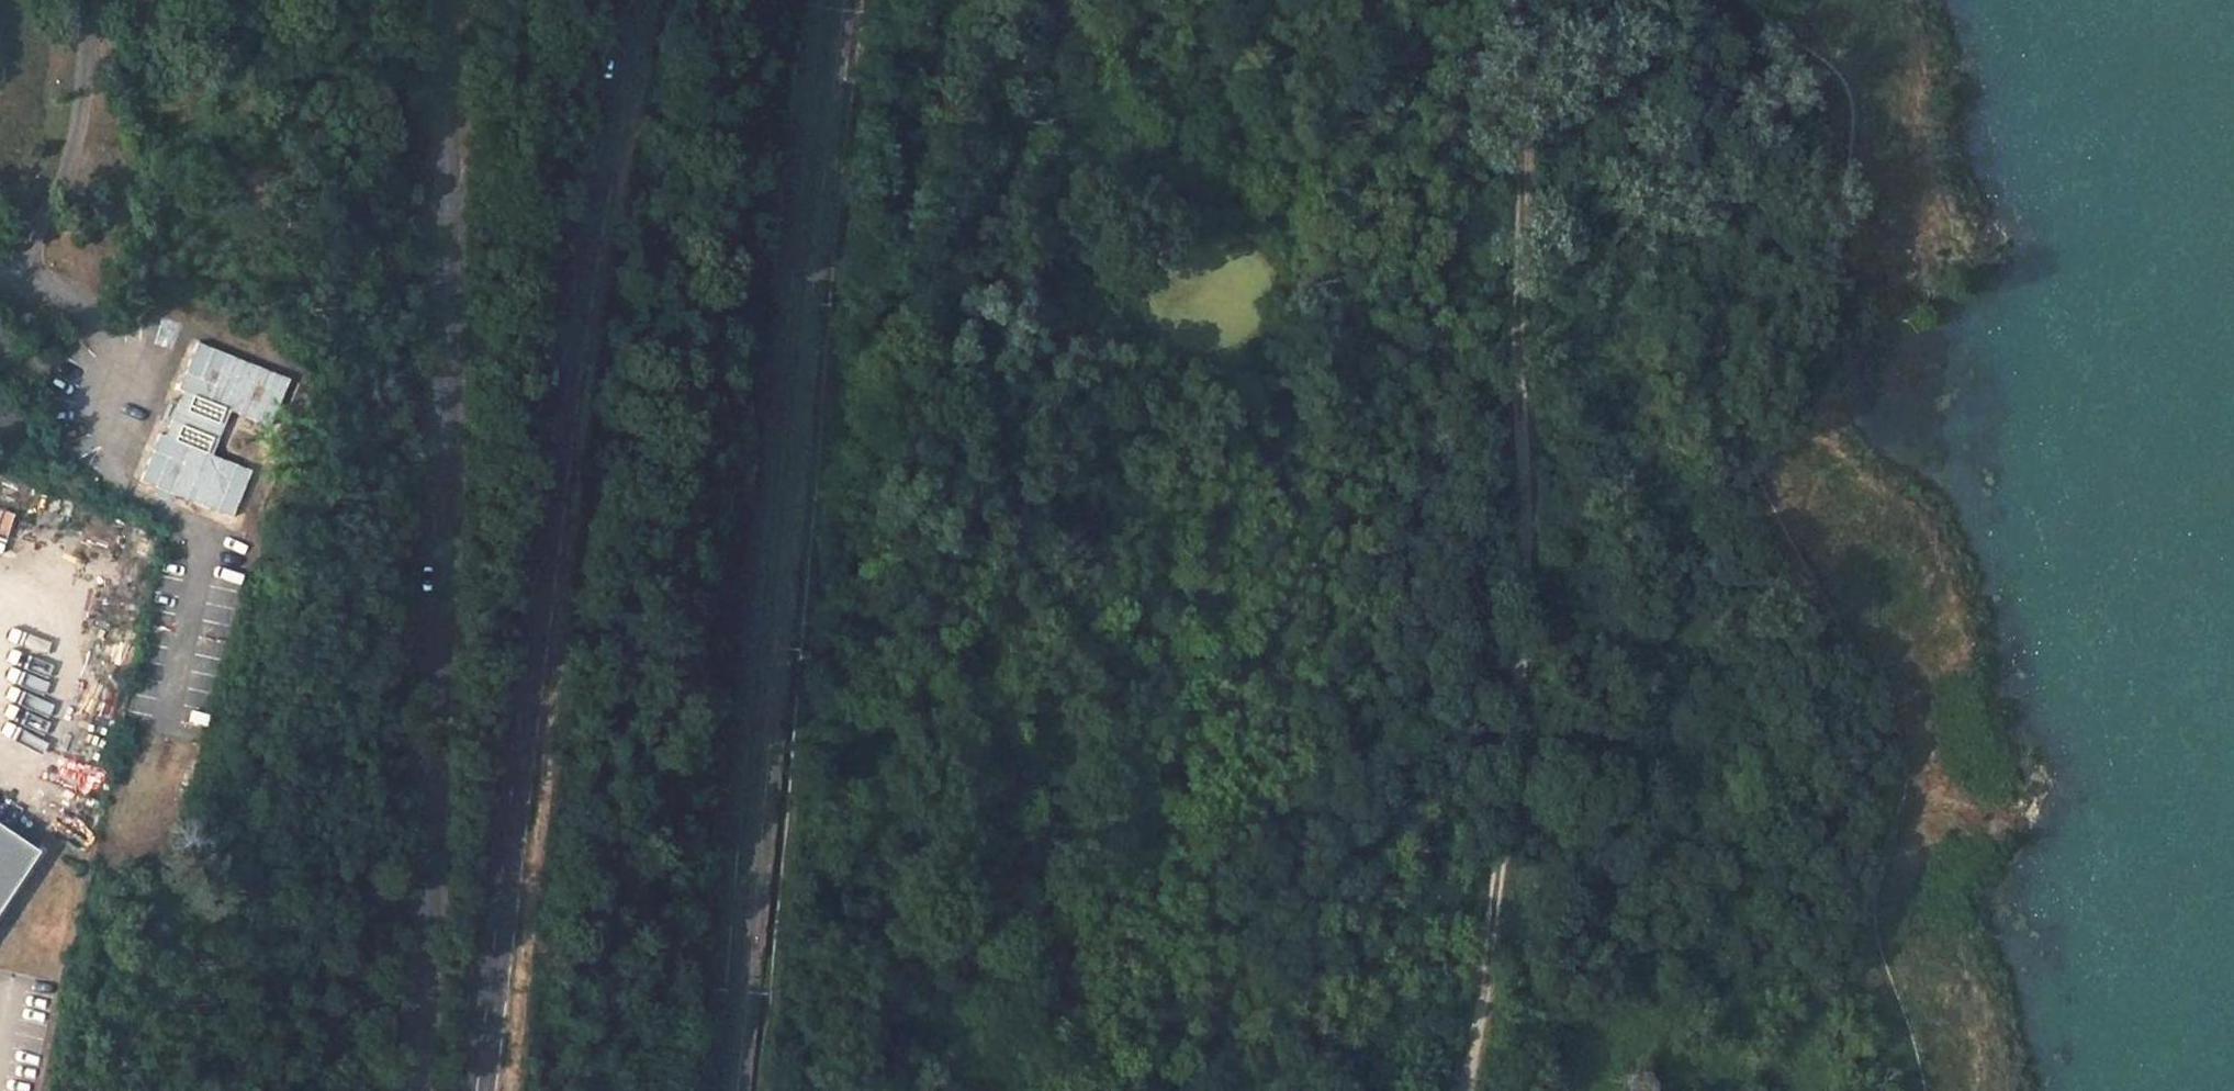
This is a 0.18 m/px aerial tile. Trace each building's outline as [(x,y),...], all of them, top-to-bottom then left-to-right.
[(267,435),(285,388),(193,353),(175,400),(180,402),(163,446),(158,444),(140,491),(232,526),(250,479),(211,464),(228,420),(267,435)] [(37,853),(0,828),(0,907),(37,853)]
